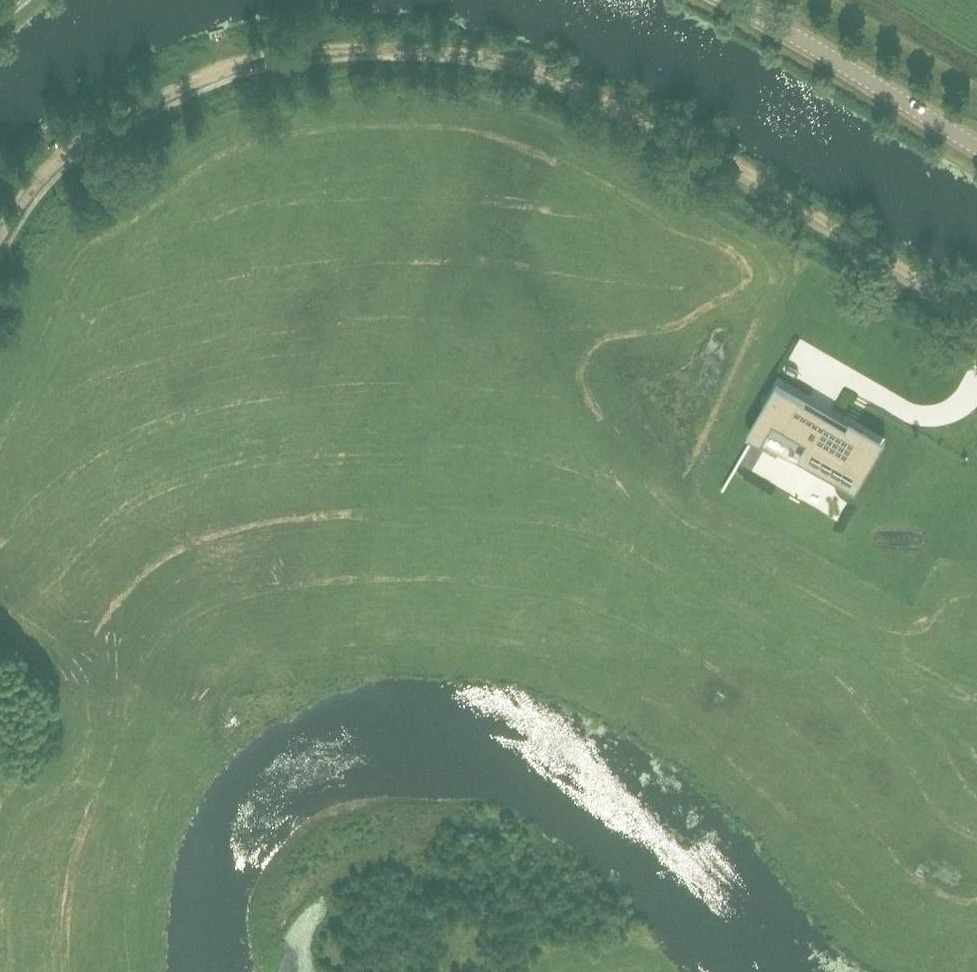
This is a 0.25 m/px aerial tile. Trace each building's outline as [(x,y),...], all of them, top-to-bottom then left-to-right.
[(777,382),(758,415),(763,418),(765,420),(808,445),(808,446),(817,451),(812,460),(856,486),(881,443),(847,423),(777,382)]
